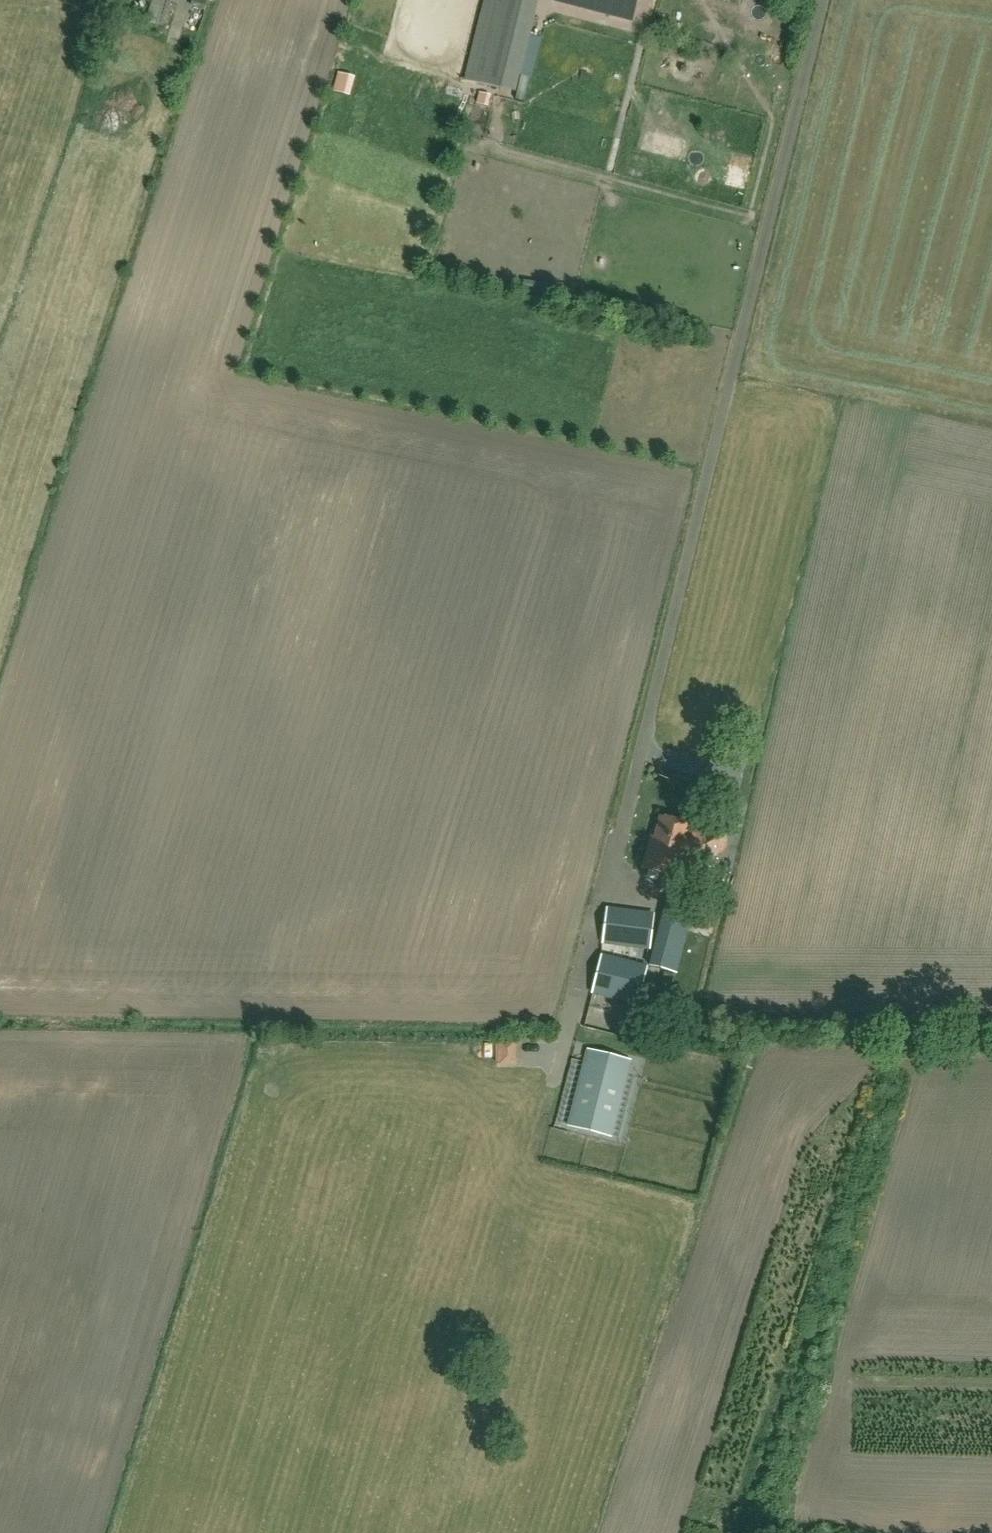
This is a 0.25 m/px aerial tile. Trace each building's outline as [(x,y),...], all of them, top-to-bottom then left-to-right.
[(171,2),(164,0),(154,0),(147,22),(163,27),(171,2)] [(502,90),(525,0),(486,0),(465,80),(502,90)] [(635,10),(637,0),(593,0),(635,10)] [(679,878),(682,867),(696,870),(697,873),(708,876),(715,853),(719,851),(721,849),(724,845),(724,841),(723,837),(720,834),(716,832),(712,832),(704,836),(695,833),(693,834),(687,833),(689,827),(661,819),(652,850),(648,849),(643,868),(679,878)] [(692,912),(666,906),(650,969),(676,975),(692,912)] [(649,950),(653,915),(607,909),(603,944),(649,950)] [(638,1006),(647,967),(602,957),(593,995),(638,1006)] [(502,1063),(511,1063),(511,1040),(501,1040),(502,1063)] [(587,1051),(568,1127),(611,1137),(629,1062),(587,1051)]
